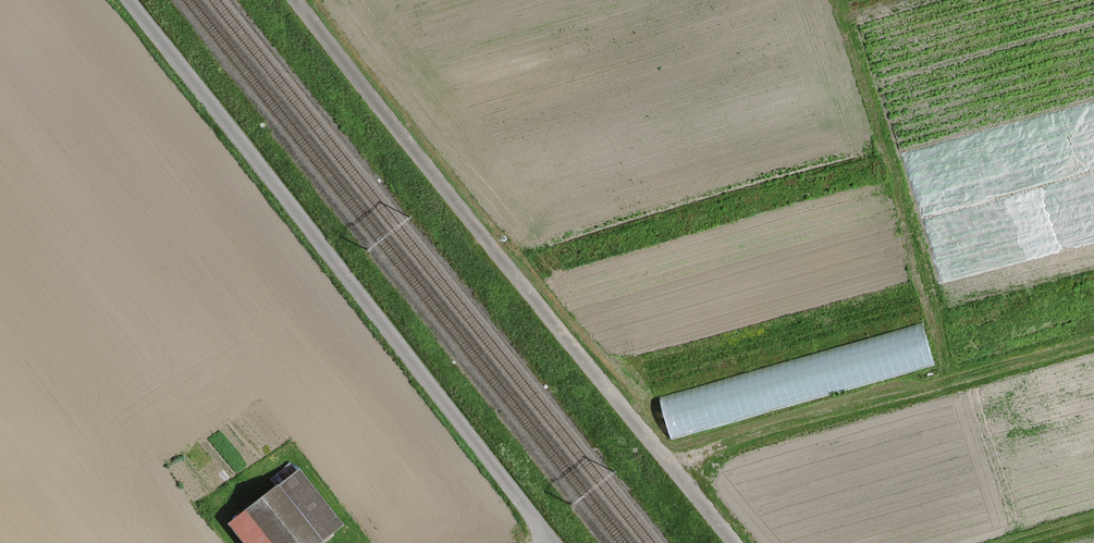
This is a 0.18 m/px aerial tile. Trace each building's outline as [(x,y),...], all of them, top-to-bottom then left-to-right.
[(919,317),(656,392),(669,440),(932,365),(919,317)] [(230,521),(247,542),(319,542),(345,523),(299,466),(230,521)]
